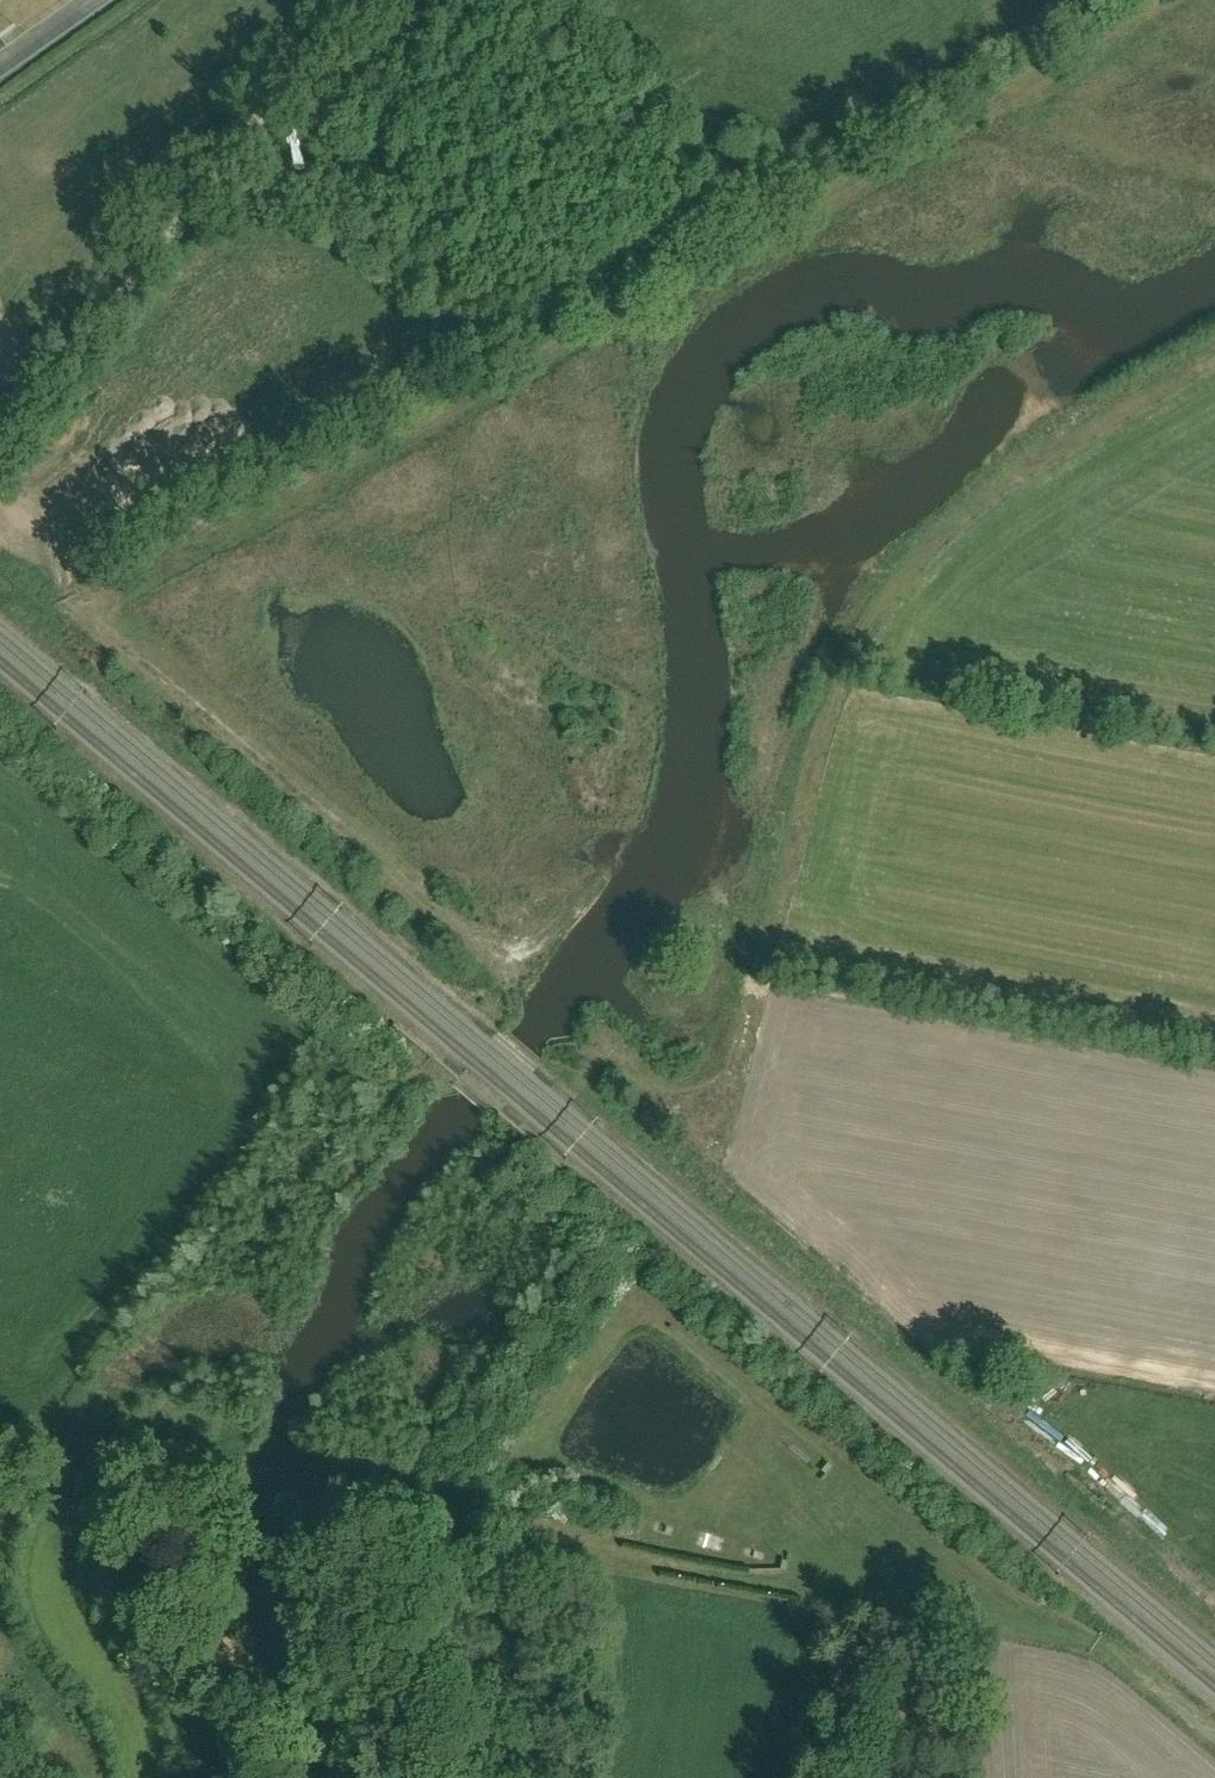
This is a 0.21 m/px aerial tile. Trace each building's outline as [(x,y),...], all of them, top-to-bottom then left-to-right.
[(832,1707),(828,1727),(842,1730),(847,1710),(832,1707)] [(423,1755),(410,1761),(414,1772),(426,1767),(423,1755)]
